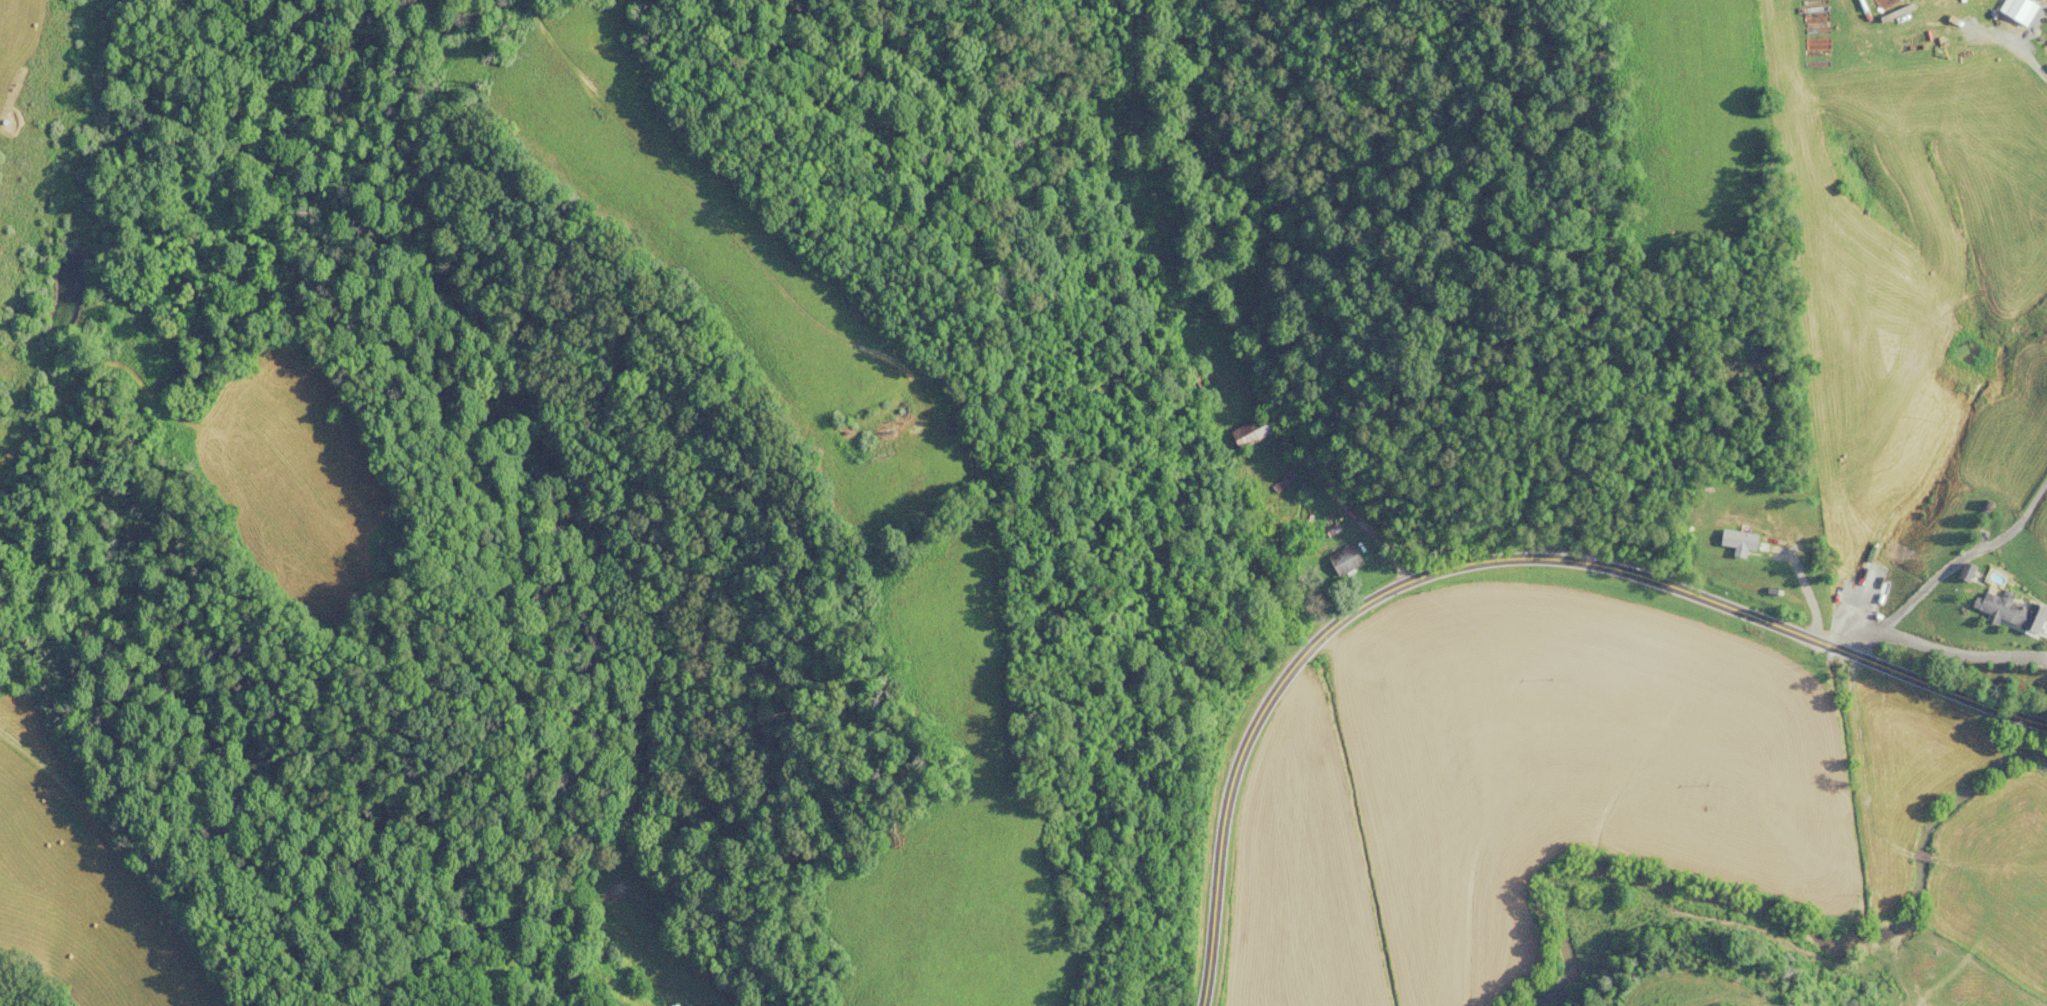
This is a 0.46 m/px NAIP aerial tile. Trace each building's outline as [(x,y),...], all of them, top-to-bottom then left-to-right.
[(2034,5),(2026,0),(1999,0),(1993,9),(2020,27),(2034,5)] [(1727,547),(1726,554),(1737,555),(1739,548),(1750,550),(1753,533),(1717,527),(1713,544),(1727,547)] [(2044,607),(1998,588),(1995,596),(1979,590),(1971,610),(2032,636),(2044,607)]
